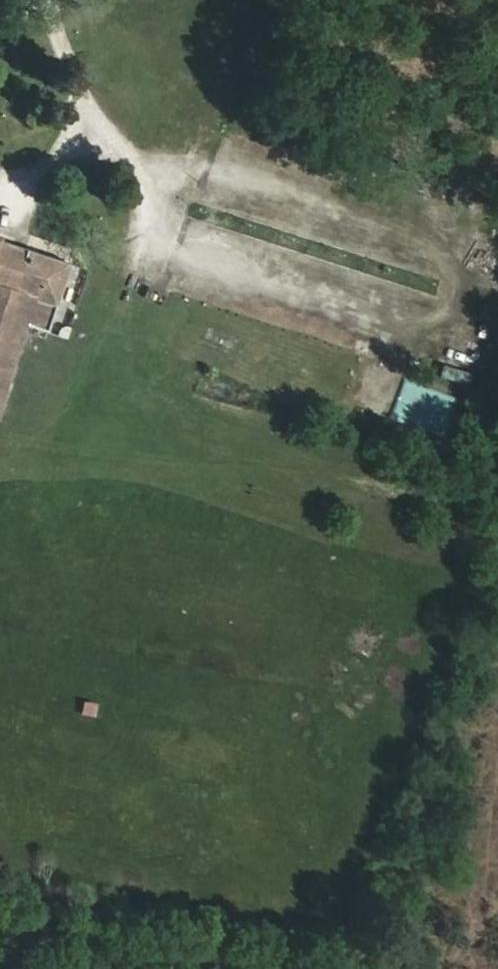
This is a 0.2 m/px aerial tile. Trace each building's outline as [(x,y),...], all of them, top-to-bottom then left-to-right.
[(78,256),(0,232),(0,414),(4,415),(33,317),(57,323),(78,256)] [(403,379),(389,417),(445,437),(458,399),(403,379)] [(95,719),(97,702),(80,700),(78,716),(95,719)]
